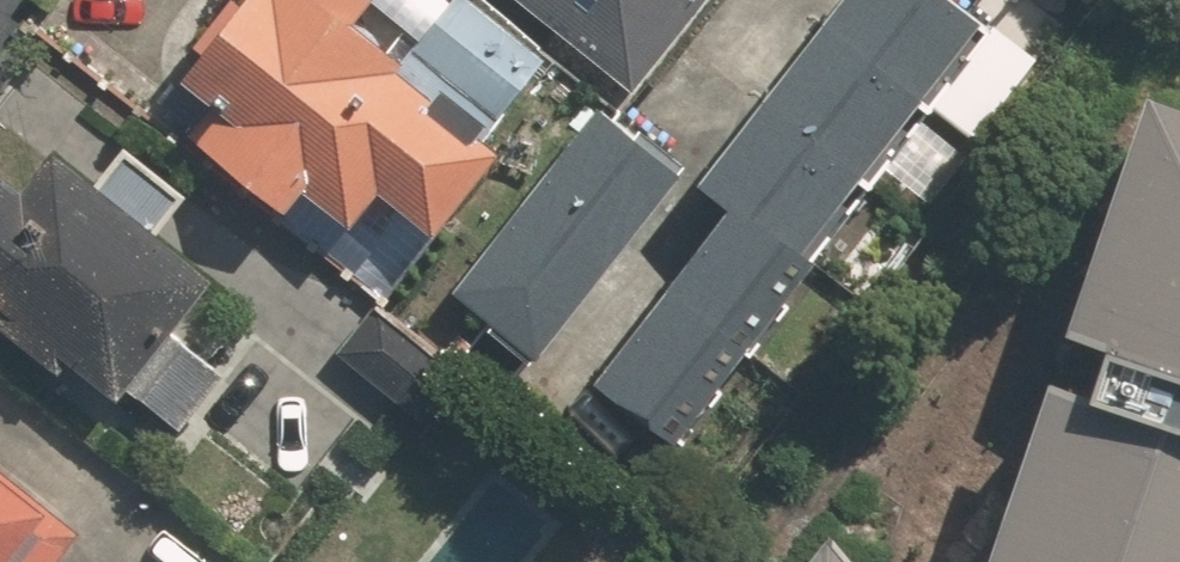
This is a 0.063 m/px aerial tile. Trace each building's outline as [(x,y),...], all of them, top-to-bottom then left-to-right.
[(475,0),(450,0),(450,1),(448,0),(227,0),(191,44),(200,51),(180,75),(227,114),(207,139),(291,208),(312,183),(359,221),(385,189),(436,230),(504,147),(486,133),(547,59),(475,0)] [(627,86),(697,0),(521,0),(627,86)] [(956,0),(835,0),(701,178),(730,199),(595,377),(678,439),(991,26),(956,0)] [(986,561),(1179,561),(1179,83),(1147,72),(986,561)] [(680,166),(606,109),(460,297),(534,354),(680,166)] [(58,149),(29,185),(0,162),(0,321),(66,373),(77,360),(122,396),(132,385),(182,425),(226,369),(169,325),(211,272),(158,230),(188,193),(126,144),(97,181),(58,149)] [(454,369),(371,306),(337,351),(420,414),(454,369)] [(83,526),(0,461),(0,561),(55,561),(83,526)] [(835,516),(797,561),(874,561),(835,516)]
